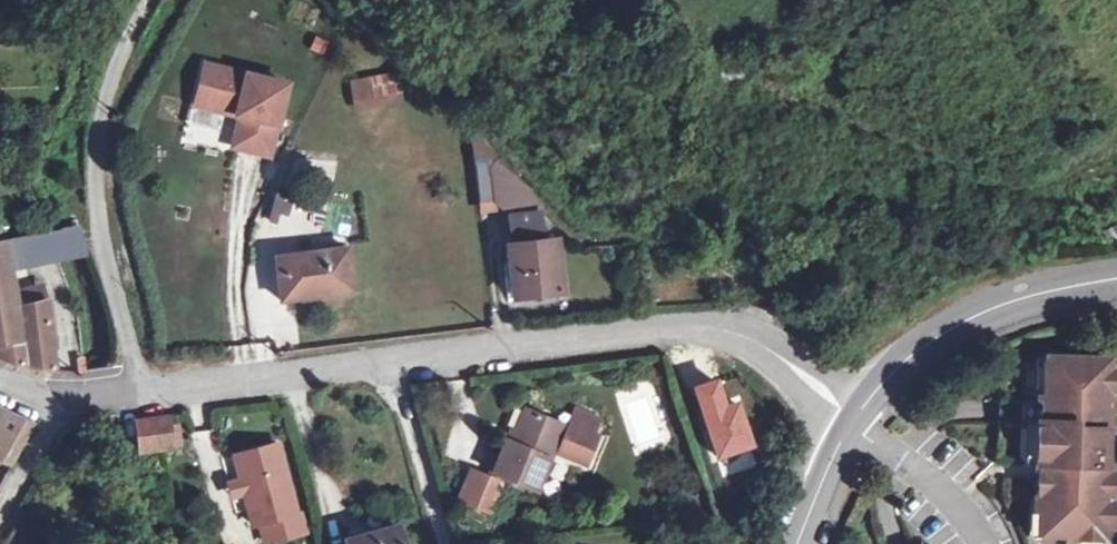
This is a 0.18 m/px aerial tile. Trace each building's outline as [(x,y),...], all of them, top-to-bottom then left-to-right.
[(286,85),(205,65),(197,98),(219,104),(238,108),(236,115),(240,116),(233,147),(269,155),(286,85)] [(396,74),(352,82),(355,97),(398,90),(396,74)] [(398,90),(355,97),(357,111),(401,104),(398,90)] [(217,111),(236,115),(238,108),(219,104),(217,111)] [(492,157),(489,160),(494,202),(510,216),(538,213),(544,212),(532,200),(514,181),(498,165),(492,157)] [(489,160),(475,161),(480,203),(494,202),(489,160)] [(277,193),(272,209),(287,214),(291,197),(277,193)] [(513,245),(508,246),(511,275),(513,297),(561,292),(555,240),(542,242),(538,213),(510,216),(513,245)] [(46,232),(6,241),(10,266),(56,256),(85,251),(79,226),(46,232)] [(0,242),(0,277),(12,275),(10,266),(6,241),(0,242)] [(347,248),(275,257),(280,301),(352,291),(347,248)] [(0,277),(0,344),(24,339),(15,290),(12,275),(0,277)] [(0,344),(0,358),(15,364),(54,370),(45,302),(39,302),(38,295),(25,297),(23,289),(15,290),(24,339),(0,344)] [(1110,362),(1006,359),(1005,376),(999,376),(997,462),(1002,462),(1001,499),(1037,498),(1037,515),(1043,515),(1044,536),(1065,537),(1103,538),(1115,538),(1116,465),(1101,464),(1102,429),(1110,429),(1110,362)] [(10,466),(34,423),(0,407),(0,463),(10,466)] [(506,440),(492,473),(503,478),(536,492),(554,450),(580,460),(598,420),(577,412),(570,429),(563,427),(564,425),(525,408),(515,431),(511,442),(506,440)] [(168,418),(136,422),(139,451),(172,447),(168,418)] [(278,444),(235,456),(241,481),(244,493),(249,510),(253,525),(261,523),(266,543),(304,533),(298,512),(296,513),(278,444)] [(470,471),(458,499),(493,514),(504,485),(501,484),(489,479),(470,471)] [(492,473),(489,479),(501,484),(503,478),(492,473)] [(241,481),(228,484),(231,496),(244,493),(241,481)] [(347,541),(348,543),(400,543),(395,527),(347,541)]
